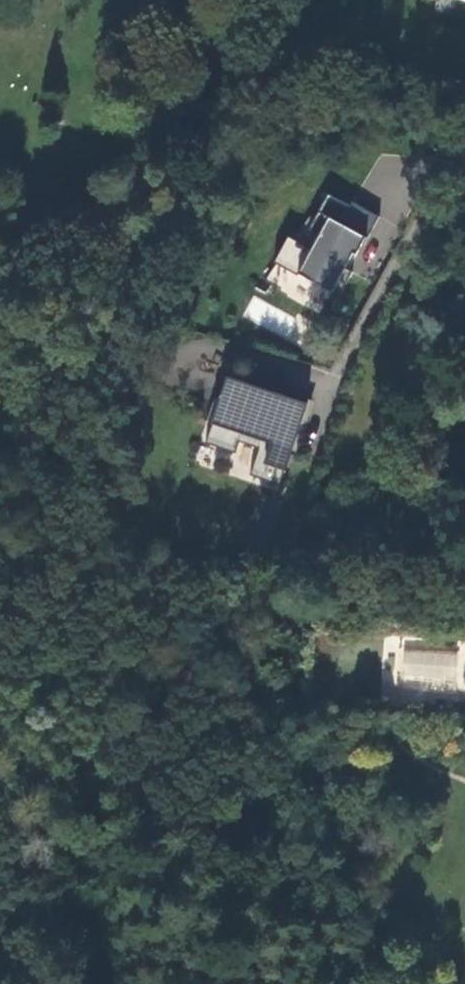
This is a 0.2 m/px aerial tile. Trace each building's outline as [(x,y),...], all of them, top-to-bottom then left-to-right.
[(320,223),(314,220),(295,249),(291,246),(278,269),(336,298),(338,295),(346,299),(357,277),(344,270),(352,256),(361,260),(367,249),(368,250),(384,222),(357,207),(354,211),(332,200),(320,223)] [(279,399),(233,384),(211,450),(242,460),(246,448),(265,455),(256,482),(286,491),(298,456),(315,405),(281,394),(279,399)] [(401,645),(398,679),(453,685),(457,651),(401,645)]
